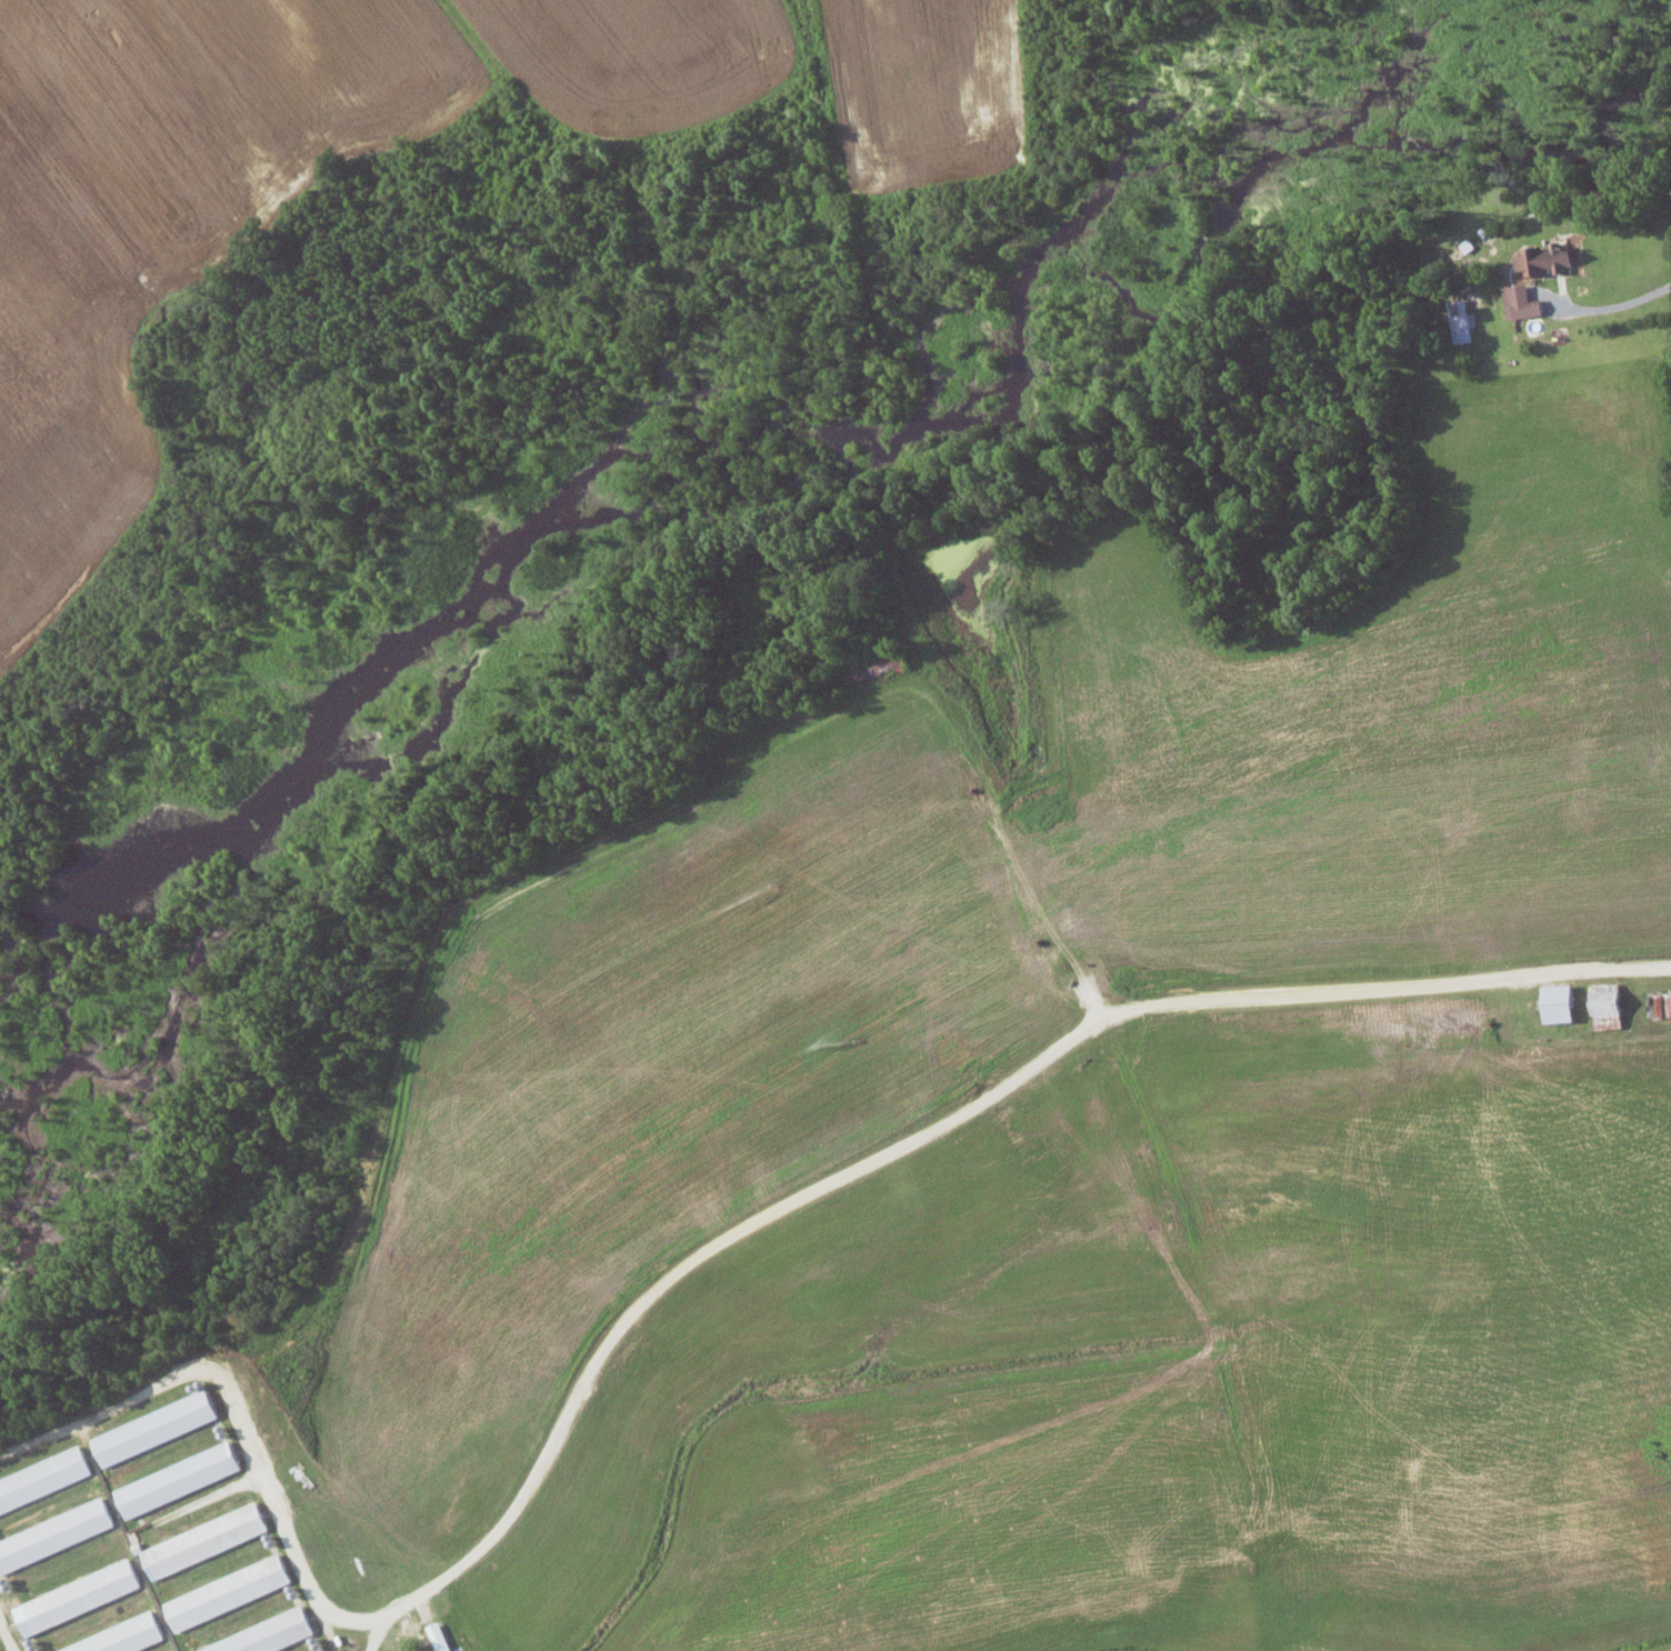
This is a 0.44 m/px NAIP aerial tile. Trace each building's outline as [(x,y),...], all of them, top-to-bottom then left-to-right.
[(1519,276),(1555,272),(1555,271),(1575,269),(1572,246),(1561,247),(1560,242),(1550,243),(1551,250),(1539,251),(1539,249),(1516,251),(1519,276)] [(1508,319),(1544,315),(1542,299),(1531,301),(1529,284),(1504,286),(1508,319)] [(1453,344),(1472,342),(1468,300),(1449,301),(1453,344)] [(1623,1028),(1621,990),(1612,990),(1612,984),(1593,985),(1595,1018),(1598,1018),(1599,1030),(1623,1028)] [(1574,986),(1545,987),(1546,1023),(1576,1022),(1574,986)] [(219,1419),(207,1390),(91,1437),(103,1467),(219,1419)] [(114,1489),(126,1519),(242,1471),(230,1441),(114,1489)] [(81,1447),(0,1478),(0,1513),(93,1477),(81,1447)] [(116,1531),(105,1501),(0,1537),(0,1571),(116,1531)] [(141,1548),(152,1578),(269,1534),(258,1504),(141,1548)] [(164,1602),(176,1632),(292,1584),(280,1554),(164,1602)] [(142,1591),(131,1560),(14,1604),(26,1634),(142,1591)] [(186,1650),(281,1650),(315,1639),(304,1608),(186,1650)] [(154,1613),(51,1650),(144,1650),(165,1643),(154,1613)] [(439,1621),(427,1626),(438,1650),(452,1650),(439,1621)]
